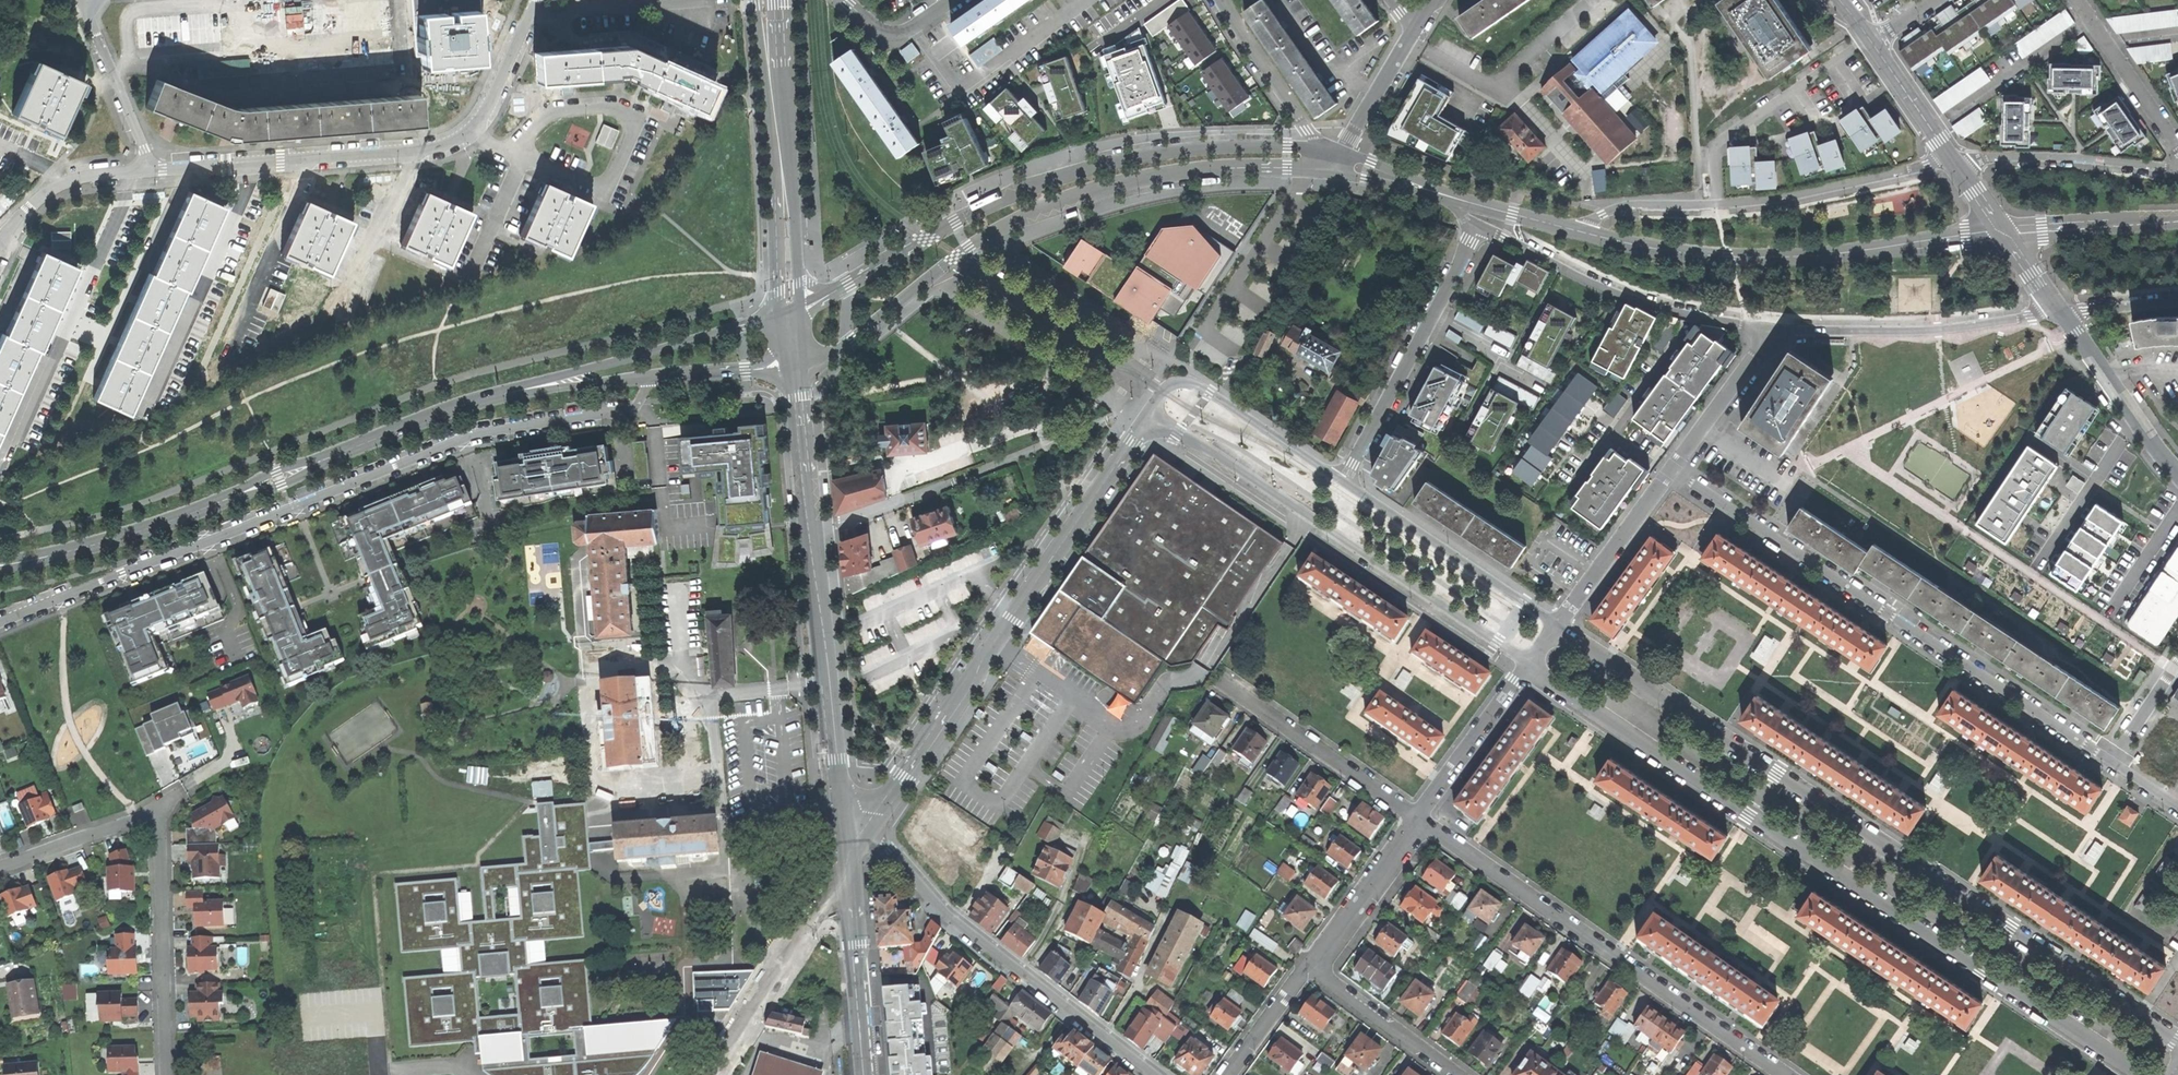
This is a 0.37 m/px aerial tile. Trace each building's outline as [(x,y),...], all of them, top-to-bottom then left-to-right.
[(391,30),(389,0),(387,0),(136,20),(138,50),(391,30)] [(478,61),(477,51),(483,51),(479,0),(410,0),(414,57),(420,56),(421,65),(451,63),(478,61)] [(967,42),(1018,7),(1013,0),(989,0),(979,7),(954,25),(953,23),(952,24),(966,45),(968,44),(967,42)] [(1144,24),(1153,36),(1169,25),(1196,65),(1216,51),(1215,49),(1217,48),(1212,42),(1211,43),(1206,37),(1208,36),(1203,29),(1202,30),(1197,24),(1199,23),(1192,12),(1190,13),(1189,11),(1190,10),(1183,0),(1179,0),(1144,24)] [(1280,63),(1298,51),(1281,27),(1282,26),(1280,23),(1279,21),(1278,22),(1263,0),(1259,0),(1244,11),(1280,63)] [(1358,33),(1375,21),(1361,0),(1334,0),(1358,33)] [(1458,15),(1473,37),(1527,0),(1481,0),(1458,15)] [(1724,5),(1776,81),(1817,52),(1790,12),(1781,0),(1732,0),(1724,5)] [(1903,41),(1907,48),(1903,51),(1912,65),(1947,43),(1951,49),(2013,9),(2009,3),(2013,0),(1958,0),(1947,7),(1939,12),(1932,17),(1939,28),(1928,35),(1923,28),(1916,32),(1908,37),(1903,41)] [(2065,9),(2012,44),(2021,58),(2074,23),(2065,9)] [(1631,10),(1575,59),(1587,72),(1581,77),(1599,98),(1614,84),(1660,43),(1631,10)] [(2108,20),(2119,35),(2177,28),(2177,11),(2108,20)] [(1106,55),(1100,57),(1104,70),(1110,68),(1112,74),(1107,76),(1111,88),(1117,86),(1125,107),(1119,110),(1124,125),(1130,122),(1129,119),(1149,111),(1150,114),(1168,107),(1139,28),(1105,52),(1106,55)] [(589,35),(590,49),(625,47),(712,84),(719,71),(630,32),(589,35)] [(971,57),(979,68),(1004,50),(996,38),(971,57)] [(2175,60),(2173,45),(2129,50),(2139,65),(2175,60)] [(675,103),(698,112),(712,84),(625,47),(590,49),(536,53),(538,85),(560,83),(561,88),(571,87),(571,82),(619,79),(666,98),(664,103),(673,107),(675,103)] [(835,63),(867,110),(885,98),(871,77),(872,76),(870,74),(868,71),(867,71),(853,51),(835,63)] [(1316,115),(1335,103),(1318,80),(1319,79),(1317,76),(1315,73),(1314,74),(1298,51),(1280,63),(1316,115)] [(1069,57),(1040,66),(1048,88),(1059,121),(1088,111),(1069,57)] [(1222,59),(1202,73),(1230,112),(1243,102),(1245,104),(1252,98),(1245,88),(1243,89),(1240,84),(1241,83),(1236,76),(1235,77),(1231,71),(1232,70),(1227,63),(1226,64),(1222,59)] [(1542,90),(1609,164),(1636,140),(1615,116),(1599,98),(1581,77),(1587,72),(1575,59),(1550,82),(1550,83),(1542,90)] [(12,114),(58,134),(67,114),(82,81),(55,70),(36,62),(12,114)] [(2101,69),(2053,68),(2052,92),(2074,92),(2101,93),(2101,69)] [(1944,90),(1951,103),(1990,82),(1983,69),(1944,90)] [(2168,75),(2177,100),(2177,99),(2177,72),(2168,75)] [(1418,142),(1449,160),(1466,130),(1441,116),(1454,92),(1428,77),(1412,105),(1414,106),(1418,108),(1413,118),(1408,115),(1398,134),(1416,145),(1418,142)] [(395,128),(419,126),(417,96),(236,110),(228,108),(155,81),(145,109),(180,122),(221,138),(223,135),(234,136),(234,139),(276,136),(336,132),(395,128)] [(1622,92),(1614,84),(1599,98),(1615,116),(1630,102),(1622,92)] [(1010,88),(988,109),(1027,151),(1049,130),(1036,116),(1034,117),(1021,104),(1023,102),(1018,97),(1010,88)] [(900,157),(918,145),(904,124),(905,124),(903,120),(901,118),(900,118),(885,98),(867,110),(900,157)] [(1028,98),(1023,102),(1021,104),(1034,117),(1036,116),(1041,112),(1028,98)] [(2032,101),(2001,101),(2001,147),(2032,147),(2032,124),(2032,101)] [(2116,101),(2095,117),(2106,133),(2120,152),(2141,137),(2116,101)] [(672,111),(673,107),(664,103),(662,107),(666,109),(672,111)] [(1411,110),(1408,115),(1413,118),(1418,108),(1414,106),(1411,110)] [(1636,107),(1625,116),(1638,133),(1649,125),(1636,107)] [(1979,108),(1951,124),(1960,138),(1988,122),(1979,108)] [(1842,121),(1863,151),(1880,140),(1860,109),(1850,116),(1842,121)] [(1872,120),(1887,142),(1903,131),(1889,110),(1872,120)] [(968,114),(947,123),(952,135),(945,138),(947,143),(926,152),(939,181),(960,172),(960,170),(964,169),(968,167),(972,175),(991,167),(968,114)] [(1529,162),(1546,147),(1530,130),(1516,114),(1500,129),(1507,137),(1503,140),(1506,143),(1509,140),(1529,162)] [(1791,139),(1803,174),(1822,167),(1810,133),(1800,136),(1791,139)] [(1839,140),(1820,146),(1828,171),(1847,165),(1839,140)] [(1732,147),(1735,185),(1755,183),(1752,146),(1742,147),(1732,147)] [(1758,162),(1760,189),(1779,187),(1777,161),(1758,162)] [(963,177),(960,172),(939,181),(942,187),(963,177)] [(541,183),(518,235),(564,256),(587,204),(567,195),(561,192),(541,183)] [(398,244),(444,265),(468,213),(448,203),(442,200),(422,191),(398,244)] [(171,234),(206,250),(215,228),(224,208),(190,193),(171,234)] [(968,200),(969,202),(980,197),(977,193),(970,197),(967,198),(968,200)] [(279,253),(325,274),(349,221),(329,212),(322,209),(303,200),(279,253)] [(1181,278),(1206,295),(1221,273),(1235,252),(1194,225),(1163,228),(1134,272),(1083,238),(1066,263),(1152,320),(1181,278)] [(49,249),(69,248),(68,232),(49,232),(49,249)] [(197,268),(206,250),(171,234),(153,275),(184,289),(187,290),(197,268)] [(25,295),(60,310),(67,293),(78,270),(44,254),(25,295)] [(1497,256),(1481,285),(1494,291),(1502,296),(1510,282),(1518,267),(1497,256)] [(1531,260),(1527,267),(1519,282),(1540,294),(1552,272),(1531,260)] [(1150,324),(1152,320),(1066,263),(1064,266),(1150,324)] [(1520,263),(1518,267),(1510,282),(1517,286),(1519,282),(1527,267),(1523,265),(1520,263)] [(1000,275),(999,276),(1017,288),(1019,284),(1004,274),(1001,273),(1000,275)] [(165,331),(184,289),(153,275),(150,274),(140,296),(131,316),(165,331)] [(1491,296),(1494,291),(1481,285),(1479,290),(1491,296)] [(51,329),(60,310),(25,295),(6,336),(38,351),(41,352),(51,329)] [(1043,303),(1042,305),(1060,316),(1063,312),(1047,302),(1045,301),(1043,303)] [(1622,303),(1591,363),(1623,379),(1653,319),(1622,303)] [(1541,323),(1525,353),(1551,368),(1578,317),(1552,304),(1541,323)] [(1463,307),(1457,320),(1481,333),(1488,321),(1463,307)] [(147,372),(165,331),(131,316),(121,337),(112,357),(147,372)] [(2170,316),(2149,317),(2129,319),(2136,347),(2151,344),(2167,342),(2177,343),(2177,316),(2170,316)] [(1519,337),(1492,323),(1485,335),(1513,350),(1519,337)] [(1322,367),(1330,371),(1341,351),(1334,347),(1335,345),(1319,336),(1318,338),(1294,324),(1283,344),(1306,358),(1305,360),(1310,363),(1321,369),(1322,367)] [(1269,328),(1267,333),(1265,332),(1257,347),(1255,354),(1265,357),(1275,336),(1271,335),(1273,330),(1269,328)] [(1629,419),(1662,444),(1731,353),(1698,328),(1629,419)] [(1447,336),(1459,345),(1464,338),(1452,330),(1447,336)] [(19,392),(38,351),(6,336),(3,335),(0,342),(0,383),(19,392)] [(1767,391),(1743,426),(1785,454),(1835,380),(1793,352),(1767,391)] [(1560,372),(1551,368),(1525,353),(1517,366),(1553,386),(1560,372)] [(128,415),(147,372),(112,357),(101,381),(93,399),(128,415)] [(1444,365),(1442,369),(1468,382),(1470,378),(1444,365)] [(1423,394),(1412,415),(1416,417),(1414,421),(1440,435),(1455,407),(1459,409),(1465,398),(1461,396),(1468,382),(1442,369),(1438,366),(1423,394)] [(1546,456),(1597,388),(1577,373),(1526,441),(1531,445),(1546,456)] [(1501,377),(1494,389),(1521,403),(1534,410),(1541,398),(1501,377)] [(1318,433),(1336,442),(1358,402),(1362,405),(1369,392),(1348,381),(1347,380),(1318,433)] [(0,433),(19,392),(0,383),(0,433)] [(2039,436),(2038,438),(2066,457),(2067,455),(2066,454),(2098,406),(2100,407),(2100,406),(2072,386),(2071,388),(2072,389),(2039,436)] [(1521,403),(1494,389),(1484,408),(1467,439),(1494,453),(1521,403)] [(2137,392),(2135,393),(2142,403),(2146,400),(2141,393),(2139,390),(2137,392)] [(1615,392),(1602,409),(1613,417),(1626,400),(1615,392)] [(889,445),(890,454),(928,451),(926,423),(888,426),(888,435),(889,445)] [(744,434),(682,438),(684,475),(724,472),(728,530),(769,527),(769,524),(762,425),(751,426),(744,426),(744,434)] [(1400,425),(1395,435),(1404,440),(1406,437),(1420,445),(1425,434),(1411,427),(1409,430),(1400,425)] [(1372,474),(1380,479),(1389,485),(1398,491),(1415,468),(1426,452),(1418,447),(1420,445),(1406,437),(1404,440),(1395,435),(1391,432),(1384,445),(1387,447),(1382,456),(1372,474)] [(493,474),(498,510),(538,503),(554,498),(593,495),(614,491),(610,459),(607,460),(604,445),(571,451),(571,448),(537,454),(512,458),(512,460),(494,462),(496,474),(493,474)] [(1546,456),(1531,445),(1510,472),(1530,487),(1551,459),(1546,456)] [(2006,543),(2059,465),(2029,445),(1976,523),(2006,543)] [(1600,530),(1644,470),(1611,447),(1597,466),(1581,489),(1568,507),(1600,530)] [(1429,454),(1426,452),(1415,468),(1418,470),(1429,454)] [(1099,535),(1061,590),(1032,631),(1136,703),(1165,661),(1172,666),(1193,662),(1219,625),(1228,630),(1232,624),(1236,615),(1233,614),(1236,610),(1256,563),(1267,566),(1283,542),(1155,454),(1099,535)] [(358,635),(365,651),(376,648),(375,645),(390,639),(390,641),(415,631),(414,628),(420,626),(411,606),(414,605),(405,583),(403,584),(390,552),(475,518),(456,472),(440,479),(440,480),(425,487),(413,491),(413,490),(380,503),(381,506),(372,509),(372,507),(327,524),(342,561),(353,557),(356,564),(359,563),(362,571),(370,567),(376,583),(368,586),(360,589),(364,597),(372,594),(376,605),(373,606),(375,610),(357,618),(363,634),(358,635)] [(837,514),(887,498),(883,474),(858,478),(834,481),(837,514)] [(1387,489),(1389,485),(1380,479),(1377,482),(1382,485),(1387,489)] [(1465,536),(1479,515),(1429,481),(1415,502),(1426,510),(1465,536)] [(2097,500),(2047,574),(2076,593),(2126,520),(2097,500)] [(1854,572),(1860,564),(1869,551),(1802,506),(1788,527),(1822,550),(1854,572)] [(918,536),(921,545),(932,541),(934,547),(949,542),(947,537),(958,534),(949,507),(931,513),(913,519),(916,528),(911,530),(914,537),(918,536)] [(598,635),(631,632),(628,591),(629,590),(629,582),(627,582),(624,545),(657,543),(654,508),(636,510),(587,513),(587,520),(577,521),(573,525),(573,540),(580,544),(588,543),(589,548),(591,548),(598,635)] [(1006,518),(1009,523),(1021,518),(1019,512),(1006,518)] [(1527,547),(1479,515),(1465,536),(1501,559),(1513,568),(1527,547)] [(848,597),(901,573),(896,557),(881,562),(882,566),(878,567),(879,568),(873,570),(868,534),(842,543),(844,562),(848,597)] [(1718,534),(1703,557),(1871,669),(1886,646),(1865,632),(1866,630),(1862,627),(1858,625),(1857,626),(1823,604),(1823,602),(1820,600),(1816,598),(1815,599),(1785,579),(1785,577),(1782,575),(1779,573),(1778,574),(1748,554),(1749,552),(1744,550),(1742,548),(1741,549),(1718,534)] [(1673,553),(1650,537),(1636,557),(1635,556),(1632,561),(1629,564),(1631,565),(1610,593),(1609,592),(1606,595),(1603,599),(1605,601),(1592,619),(1614,636),(1673,553)] [(2156,645),(2177,612),(2177,538),(2146,585),(2121,621),(2156,645)] [(284,678),(287,687),(303,680),(302,677),(317,671),(316,669),(330,663),(331,665),(342,661),(335,645),(331,646),(325,631),(305,639),(304,634),(301,635),(297,624),(305,621),(302,613),(294,616),(287,619),(280,604),(288,601),(285,593),(287,592),(283,583),(298,578),(292,564),(291,564),(282,543),(237,562),(241,574),(239,574),(245,589),(247,588),(251,598),(249,598),(255,613),(257,612),(261,621),(258,622),(262,630),(264,630),(268,639),(266,640),(274,661),(276,661),(280,670),(278,670),(282,678),(284,678)] [(2085,714),(2105,727),(2113,714),(2119,706),(2058,666),(2055,670),(1933,588),(1935,584),(1874,543),(1869,551),(1860,564),(1874,574),(1984,647),(2085,714)] [(894,551),(896,557),(901,573),(918,565),(911,545),(894,551)] [(1299,580),(1395,643),(1408,623),(1393,612),(1393,611),(1388,608),(1386,607),(1385,607),(1362,592),(1362,590),(1358,588),(1355,586),(1354,586),(1331,571),(1331,570),(1327,567),(1324,565),(1323,566),(1313,559),(1299,580)] [(366,580),(368,586),(376,583),(370,567),(362,571),(366,580)] [(136,684),(175,668),(165,643),(222,620),(208,585),(204,586),(200,576),(190,581),(190,582),(175,589),(174,587),(158,594),(159,596),(155,598),(153,596),(152,596),(153,599),(138,605),(142,613),(132,617),(129,608),(121,611),(120,609),(108,614),(112,622),(108,624),(110,629),(107,630),(125,672),(126,672),(128,678),(127,678),(131,688),(137,685),(136,684)] [(292,611),(288,601),(280,604),(287,619),(294,616),(292,611)] [(128,606),(129,608),(132,617),(142,613),(138,605),(137,602),(132,604),(128,606)] [(720,609),(706,610),(713,684),(734,682),(732,649),(729,613),(720,614),(720,609)] [(1413,655),(1475,696),(1489,677),(1479,670),(1480,669),(1475,666),(1473,664),(1472,665),(1443,646),(1444,645),(1440,643),(1437,641),(1437,642),(1426,635),(1413,655)] [(242,708),(256,702),(253,694),(254,694),(246,676),(219,688),(220,689),(206,695),(212,710),(226,704),(227,706),(235,702),(237,703),(240,704),(242,708)] [(608,769),(642,767),(639,732),(644,732),(643,722),(638,723),(635,680),(601,683),(603,714),(597,715),(597,724),(604,723),(608,769)] [(1939,715),(2088,812),(2103,790),(2083,777),(2084,775),(2080,773),(2077,771),(2076,773),(2034,744),(2035,742),(2031,740),(2028,738),(2027,740),(1985,712),(1985,710),(1981,707),(1978,705),(1977,706),(1954,691),(1939,715)] [(1429,760),(1443,740),(1381,696),(1367,716),(1377,723),(1376,725),(1378,726),(1382,729),(1383,727),(1412,747),(1411,749),(1414,751),(1418,754),(1419,752),(1429,760)] [(1888,817),(1910,832),(1926,809),(1906,796),(1907,794),(1901,790),(1900,792),(1864,768),(1865,766),(1858,762),(1857,763),(1828,744),(1829,742),(1821,738),(1820,739),(1787,717),(1788,715),(1780,711),(1779,712),(1758,698),(1742,721),(1764,735),(1764,737),(1766,738),(1769,740),(1770,739),(1807,763),(1806,765),(1808,766),(1811,768),(1812,767),(1842,787),(1841,788),(1843,790),(1845,791),(1847,790),(1883,814),(1882,816),(1884,817),(1887,819),(1888,817)] [(1193,725),(1215,741),(1223,731),(1219,728),(1226,718),(1221,714),(1216,711),(1218,709),(1210,703),(1207,706),(1201,701),(1190,721),(1195,723),(1193,725)] [(430,702),(420,704),(422,716),(432,714),(430,702)] [(163,746),(169,743),(167,739),(190,729),(194,728),(187,711),(181,713),(177,704),(149,716),(152,722),(133,729),(145,756),(164,748),(163,746)] [(1551,721),(1529,705),(1520,717),(1519,716),(1516,720),(1513,724),(1515,726),(1495,752),(1493,751),(1490,755),(1488,758),(1490,760),(1471,785),(1469,784),(1466,788),(1462,793),(1464,794),(1455,807),(1477,823),(1551,721)] [(1165,714),(1146,747),(1158,754),(1177,722),(1165,714)] [(192,734),(190,729),(167,739),(169,743),(176,741),(192,734)] [(1247,729),(1232,750),(1242,757),(1252,764),(1267,742),(1256,735),(1247,729)] [(1580,739),(1574,735),(1560,756),(1566,760),(1580,739)] [(1226,754),(1220,748),(1211,761),(1218,766),(1226,754)] [(1281,752),(1265,773),(1269,777),(1267,780),(1272,784),(1275,780),(1283,786),(1298,765),(1290,759),(1281,752)] [(1199,775),(1208,760),(1202,756),(1192,770),(1199,775)] [(1248,769),(1252,764),(1242,757),(1238,762),(1248,769)] [(1713,856),(1726,835),(1709,824),(1710,822),(1707,819),(1704,818),(1703,819),(1670,797),(1671,796),(1667,793),(1663,790),(1662,792),(1634,774),(1635,772),(1631,769),(1627,766),(1626,768),(1611,758),(1598,778),(1713,856)] [(1311,774),(1296,796),(1314,809),(1330,787),(1320,780),(1311,774)] [(1251,793),(1244,788),(1236,799),(1244,804),(1251,793)] [(18,806),(27,828),(34,825),(39,823),(38,821),(47,818),(46,817),(54,813),(45,792),(37,796),(38,798),(18,806)] [(1284,796),(1274,809),(1281,814),(1290,801),(1284,796)] [(185,845),(187,845),(215,844),(215,833),(212,829),(221,824),(221,825),(234,818),(229,811),(231,802),(211,797),(210,804),(192,814),(192,819),(192,829),(185,829),(185,845)] [(1329,797),(1319,811),(1327,817),(1337,803),(1329,797)] [(401,955),(439,951),(441,977),(404,979),(410,1047),(474,1042),(475,1056),(480,1056),(482,1070),(487,1074),(640,1074),(642,1073),(676,1020),(591,1027),(586,962),(546,965),(544,942),(585,939),(580,874),(589,873),(583,801),(537,805),(540,834),(521,836),(523,863),(482,867),(486,923),(461,925),(457,882),(395,887),(401,955)] [(1362,803),(1347,823),(1369,839),(1383,819),(1371,810),(1362,803)] [(2139,814),(2128,807),(2120,820),(2130,827),(2139,814)] [(674,856),(717,853),(714,818),(613,827),(616,861),(659,858),(660,867),(675,866),(674,856)] [(1050,819),(1047,824),(1062,832),(1065,827),(1050,819)] [(1038,837),(1055,846),(1062,833),(1062,832),(1047,824),(1046,823),(1038,837)] [(1309,850),(1314,843),(1303,834),(1297,842),(1309,850)] [(1360,851),(1339,835),(1326,853),(1347,869),(1353,860),(1360,851)] [(192,879),(218,878),(218,866),(224,866),(224,855),(218,855),(218,844),(215,844),(187,845),(187,861),(192,861),(192,865),(194,865),(194,869),(192,869),(192,879)] [(1048,883),(1059,888),(1075,855),(1064,850),(1061,856),(1046,848),(1033,875),(1048,883)] [(120,892),(133,892),(133,877),(131,876),(131,868),(130,867),(124,850),(108,855),(112,868),(107,868),(107,891),(120,891),(120,892)] [(1997,857),(1981,879),(2002,893),(2002,895),(2004,896),(2007,898),(2008,897),(2045,921),(2044,923),(2046,924),(2049,927),(2051,925),(2079,944),(2078,945),(2080,947),(2083,949),(2084,947),(2119,971),(2118,972),(2121,974),(2124,976),(2125,974),(2149,990),(2164,967),(2143,954),(2144,952),(2138,947),(2136,949),(2102,926),(2103,924),(2096,919),(2094,921),(2068,903),(2069,902),(2062,898),(2061,899),(2025,876),(2026,874),(2018,869),(2017,870),(1997,857)] [(1444,888),(1449,892),(1454,885),(1449,881),(1455,874),(1435,860),(1428,868),(1422,877),(1442,892),(1444,888)] [(1178,879),(1196,888),(1204,872),(1186,863),(1178,879)] [(1286,882),(1294,871),(1283,863),(1276,874),(1286,882)] [(1166,898),(1180,868),(1171,864),(1157,894),(1166,898)] [(1331,891),(1338,882),(1317,866),(1314,869),(1310,866),(1306,871),(1311,874),(1304,884),(1325,899),(1331,891)] [(1011,889),(1015,883),(1029,893),(1036,886),(1007,867),(998,880),(1011,889)] [(86,884),(80,868),(67,873),(66,871),(59,873),(46,878),(55,902),(74,895),(72,889),(86,884)] [(1079,873),(1075,884),(1072,890),(1078,893),(1084,897),(1093,881),(1079,873)] [(1131,885),(1125,881),(1119,892),(1118,892),(1116,896),(1119,898),(1122,894),(1125,896),(1131,885)] [(19,889),(11,892),(0,896),(0,899),(7,917),(27,910),(26,909),(35,906),(28,886),(20,889),(19,889)] [(1400,907),(1422,922),(1431,911),(1434,914),(1440,906),(1414,887),(1407,897),(1400,907)] [(1072,904),(1078,893),(1072,890),(1066,901),(1072,904)] [(1811,890),(1796,912),(1966,1026),(1981,1004),(1961,991),(1963,989),(1958,986),(1955,984),(1954,986),(1919,962),(1920,961),(1916,958),(1912,955),(1911,957),(1883,939),(1884,937),(1880,934),(1876,931),(1875,933),(1841,910),(1841,908),(1837,905),(1834,903),(1833,904),(1811,890)] [(194,926),(222,925),(222,901),(201,902),(201,891),(185,891),(185,907),(193,907),(196,907),(196,914),(194,916),(194,926)] [(1459,892),(1450,904),(1458,910),(1467,898),(1459,892)] [(1473,923),(1478,916),(1490,924),(1503,906),(1494,900),(1484,893),(1466,918),(1473,923)] [(980,925),(991,933),(1008,910),(988,894),(970,917),(980,925)] [(1036,903),(1029,897),(1020,909),(1027,914),(1036,903)] [(879,949),(912,945),(913,944),(911,923),(912,920),(912,918),(912,915),(911,914),(898,898),(885,899),(876,900),(877,920),(878,924),(877,924),(879,949)] [(1304,903),(1297,898),(1289,909),(1283,905),(1278,911),(1284,915),(1283,917),(1301,930),(1308,921),(1315,912),(1308,906),(1304,903)] [(1116,972),(1129,978),(1138,960),(1148,940),(1153,928),(1111,903),(1106,912),(1112,915),(1110,919),(1103,916),(1104,915),(1080,903),(1065,931),(1079,939),(1109,954),(1115,957),(1113,962),(1119,966),(1116,972)] [(1248,934),(1256,920),(1237,908),(1229,922),(1248,934)] [(1201,925),(1179,914),(1164,943),(1148,974),(1169,986),(1197,932),(1206,937),(1209,931),(1201,925)] [(1738,1013),(1758,1028),(1775,1005),(1754,990),(1755,989),(1746,983),(1745,984),(1713,961),(1714,960),(1706,954),(1705,955),(1672,933),(1673,932),(1666,927),(1665,928),(1651,917),(1635,942),(1649,951),(1648,953),(1651,955),(1655,957),(1656,956),(1690,980),(1689,981),(1692,983),(1695,986),(1696,984),(1731,1008),(1730,1010),(1733,1012),(1737,1015),(1738,1013)] [(922,962),(924,959),(931,948),(941,929),(932,922),(926,932),(927,937),(922,944),(913,944),(912,945),(914,963),(920,967),(922,962)] [(1022,957),(1035,941),(1014,925),(1001,941),(1011,949),(1022,957)] [(1375,942),(1394,956),(1401,946),(1407,950),(1413,943),(1387,925),(1380,934),(1375,942)] [(1531,930),(1528,927),(1514,945),(1523,951),(1519,956),(1526,962),(1525,964),(1527,966),(1545,940),(1544,939),(1543,936),(1539,932),(1535,933),(1531,930)] [(107,974),(136,973),(136,959),(133,959),(133,949),(132,935),(129,935),(129,932),(122,932),(122,935),(115,935),(115,950),(113,950),(110,952),(110,958),(107,960),(107,974)] [(1472,950),(1479,955),(1490,940),(1483,935),(1472,950)] [(188,973),(203,973),(203,970),(216,970),(216,948),(211,948),(211,937),(192,937),(192,948),(191,948),(191,958),(188,958),(188,973)] [(1283,959),(1288,953),(1267,937),(1262,943),(1277,954),(1277,955),(1283,959)] [(1058,944),(1054,950),(1066,958),(1070,951),(1058,944)] [(924,959),(931,964),(939,954),(931,948),(924,959)] [(1550,971),(1568,984),(1583,963),(1574,956),(1565,949),(1550,971)] [(1239,961),(1233,970),(1240,975),(1243,973),(1263,987),(1268,981),(1276,970),(1255,955),(1252,954),(1249,957),(1239,950),(1234,957),(1239,961)] [(1368,951),(1354,969),(1366,978),(1377,986),(1384,978),(1390,981),(1395,974),(1389,970),(1391,968),(1368,951)] [(1486,965),(1494,970),(1503,957),(1496,951),(1486,965)] [(956,988),(972,968),(963,960),(954,953),(948,960),(944,957),(936,968),(940,971),(938,974),(941,976),(938,980),(944,984),(947,981),(956,988)] [(1070,966),(1052,953),(1039,970),(1048,977),(1056,984),(1070,966)] [(931,964),(936,968),(944,957),(939,954),(931,964)] [(1098,1016),(1116,987),(1120,980),(1121,978),(1100,967),(1079,1001),(1085,1005),(1098,1016)] [(727,1012),(752,971),(696,974),(698,1014),(727,1012)] [(1221,977),(1226,981),(1231,976),(1225,972),(1221,977)] [(1457,997),(1465,1003),(1482,980),(1474,973),(1457,997)] [(992,987),(998,992),(1007,980),(1000,975),(992,987)] [(1541,982),(1532,976),(1518,995),(1527,1001),(1541,982)] [(880,983),(887,1074),(932,1074),(927,1019),(927,1000),(922,1000),(922,997),(916,998),(916,994),(922,994),(921,980),(880,983)] [(1126,984),(1120,980),(1116,987),(1122,991),(1126,984)] [(31,981),(7,984),(12,1016),(23,1014),(38,1011),(31,981)] [(1421,1018),(1435,996),(1427,990),(1430,987),(1422,981),(1420,985),(1417,983),(1402,1003),(1412,1011),(1421,1018)] [(1604,991),(1601,989),(1596,997),(1599,999),(1596,1003),(1605,1010),(1603,1015),(1610,1020),(1628,995),(1617,987),(1610,982),(1604,991)] [(196,1021),(218,1020),(218,1004),(222,1004),(222,992),(218,992),(218,983),(196,983),(196,993),(192,993),(192,1004),(189,1004),(189,1016),(196,1016),(196,1021)] [(1226,995),(1239,1005),(1244,998),(1231,989),(1226,995)] [(1039,1031),(1051,1015),(1028,997),(1022,992),(1009,1008),(1009,1009),(1039,1031)] [(1148,1005),(1153,1009),(1176,1026),(1178,1023),(1179,1021),(1167,1012),(1172,1003),(1158,992),(1148,1005)] [(112,1019),(121,1019),(121,1016),(137,1016),(136,1006),(136,999),(121,1000),(121,993),(98,993),(98,1007),(100,1007),(100,1021),(112,1021),(112,1019)] [(1125,996),(1120,993),(1116,999),(1121,1002),(1125,996)] [(1006,1013),(1009,1009),(1009,1008),(993,995),(988,1002),(999,1010),(998,1011),(996,1009),(993,1013),(996,1015),(994,1017),(999,1020),(1005,1012),(1006,1013)] [(1335,1013),(1311,996),(1305,1004),(1298,1013),(1326,1034),(1332,1026),(1327,1023),(1335,1013)] [(1227,1030),(1230,1027),(1232,1029),(1236,1023),(1241,1018),(1238,1016),(1240,1013),(1223,999),(1216,1008),(1213,1006),(1208,1013),(1211,1015),(1210,1017),(1227,1030)] [(1451,1040),(1461,1047),(1475,1027),(1485,1013),(1475,1006),(1465,1019),(1458,1014),(1455,1018),(1453,1016),(1446,1026),(1448,1028),(1443,1034),(1451,1040)] [(1136,1021),(1133,1019),(1130,1023),(1133,1025),(1125,1036),(1134,1043),(1141,1049),(1153,1031),(1157,1026),(1169,1036),(1176,1026),(1153,1009),(1150,1014),(1144,1009),(1136,1021)] [(1650,1009),(1636,1028),(1643,1033),(1638,1039),(1640,1041),(1642,1039),(1650,1045),(1667,1022),(1656,1014),(1650,1009)] [(766,1026),(809,1036),(810,1029),(803,1028),(805,1021),(773,1014),(770,1020),(766,1026)] [(1185,1015),(1179,1021),(1178,1023),(1195,1035),(1200,1027),(1185,1015)] [(1002,1023),(1013,1030),(1016,1026),(1009,1020),(1008,1021),(1003,1017),(1000,1021),(1002,1023)] [(1635,1031),(1622,1021),(1613,1034),(1626,1043),(1635,1031)] [(1680,1031),(1667,1022),(1650,1045),(1660,1052),(1663,1047),(1672,1054),(1686,1035),(1680,1031)] [(1024,1053),(1030,1044),(998,1024),(993,1032),(1024,1053)] [(1165,1041),(1169,1036),(1157,1026),(1153,1031),(1165,1041)] [(1053,1049),(1078,1067),(1094,1047),(1080,1036),(1074,1032),(1067,1040),(1062,1037),(1053,1049)] [(1488,1068),(1504,1046),(1485,1033),(1470,1054),(1479,1061),(1488,1068)] [(1342,1074),(1352,1074),(1355,1071),(1352,1067),(1355,1063),(1367,1071),(1382,1051),(1373,1044),(1363,1036),(1337,1071),(1342,1074)] [(1297,1061),(1302,1055),(1280,1038),(1274,1047),(1267,1056),(1289,1073),(1291,1070),(1295,1073),(1301,1065),(1297,1061)] [(1191,1040),(1185,1047),(1184,1046),(1179,1053),(1180,1054),(1175,1061),(1176,1063),(1175,1064),(1176,1066),(1178,1069),(1181,1071),(1183,1071),(1185,1069),(1193,1074),(1198,1074),(1213,1057),(1205,1051),(1206,1049),(1200,1044),(1198,1046),(1191,1040)] [(1001,1066),(1009,1049),(1001,1045),(993,1062),(1001,1066)] [(121,1074),(137,1074),(137,1063),(134,1063),(134,1056),(134,1047),(107,1047),(107,1048),(99,1048),(99,1065),(107,1065),(107,1073),(121,1073),(121,1074)] [(1094,1047),(1078,1067),(1075,1070),(1082,1074),(1087,1074),(1088,1073),(1091,1074),(1099,1074),(1111,1060),(1102,1054),(1094,1047)] [(823,1071),(760,1051),(752,1074),(822,1074),(823,1071)] [(1315,1060),(1328,1070),(1335,1061),(1321,1052),(1315,1060)] [(1552,1068),(1532,1054),(1516,1074),(1547,1074),(1552,1068)] [(202,1057),(202,1069),(220,1069),(219,1056),(202,1057)] [(1716,1056),(1702,1074),(1728,1074),(1733,1068),(1725,1063),(1716,1056)] [(1499,1074),(1508,1074),(1517,1062),(1511,1058),(1499,1074)] [(4,1066),(5,1074),(38,1074),(37,1064),(4,1066)] [(1116,1064),(1107,1074),(1130,1074),(1124,1070),(1116,1064)] [(1041,1068),(1037,1065),(1029,1074),(1036,1074),(1041,1068)]
